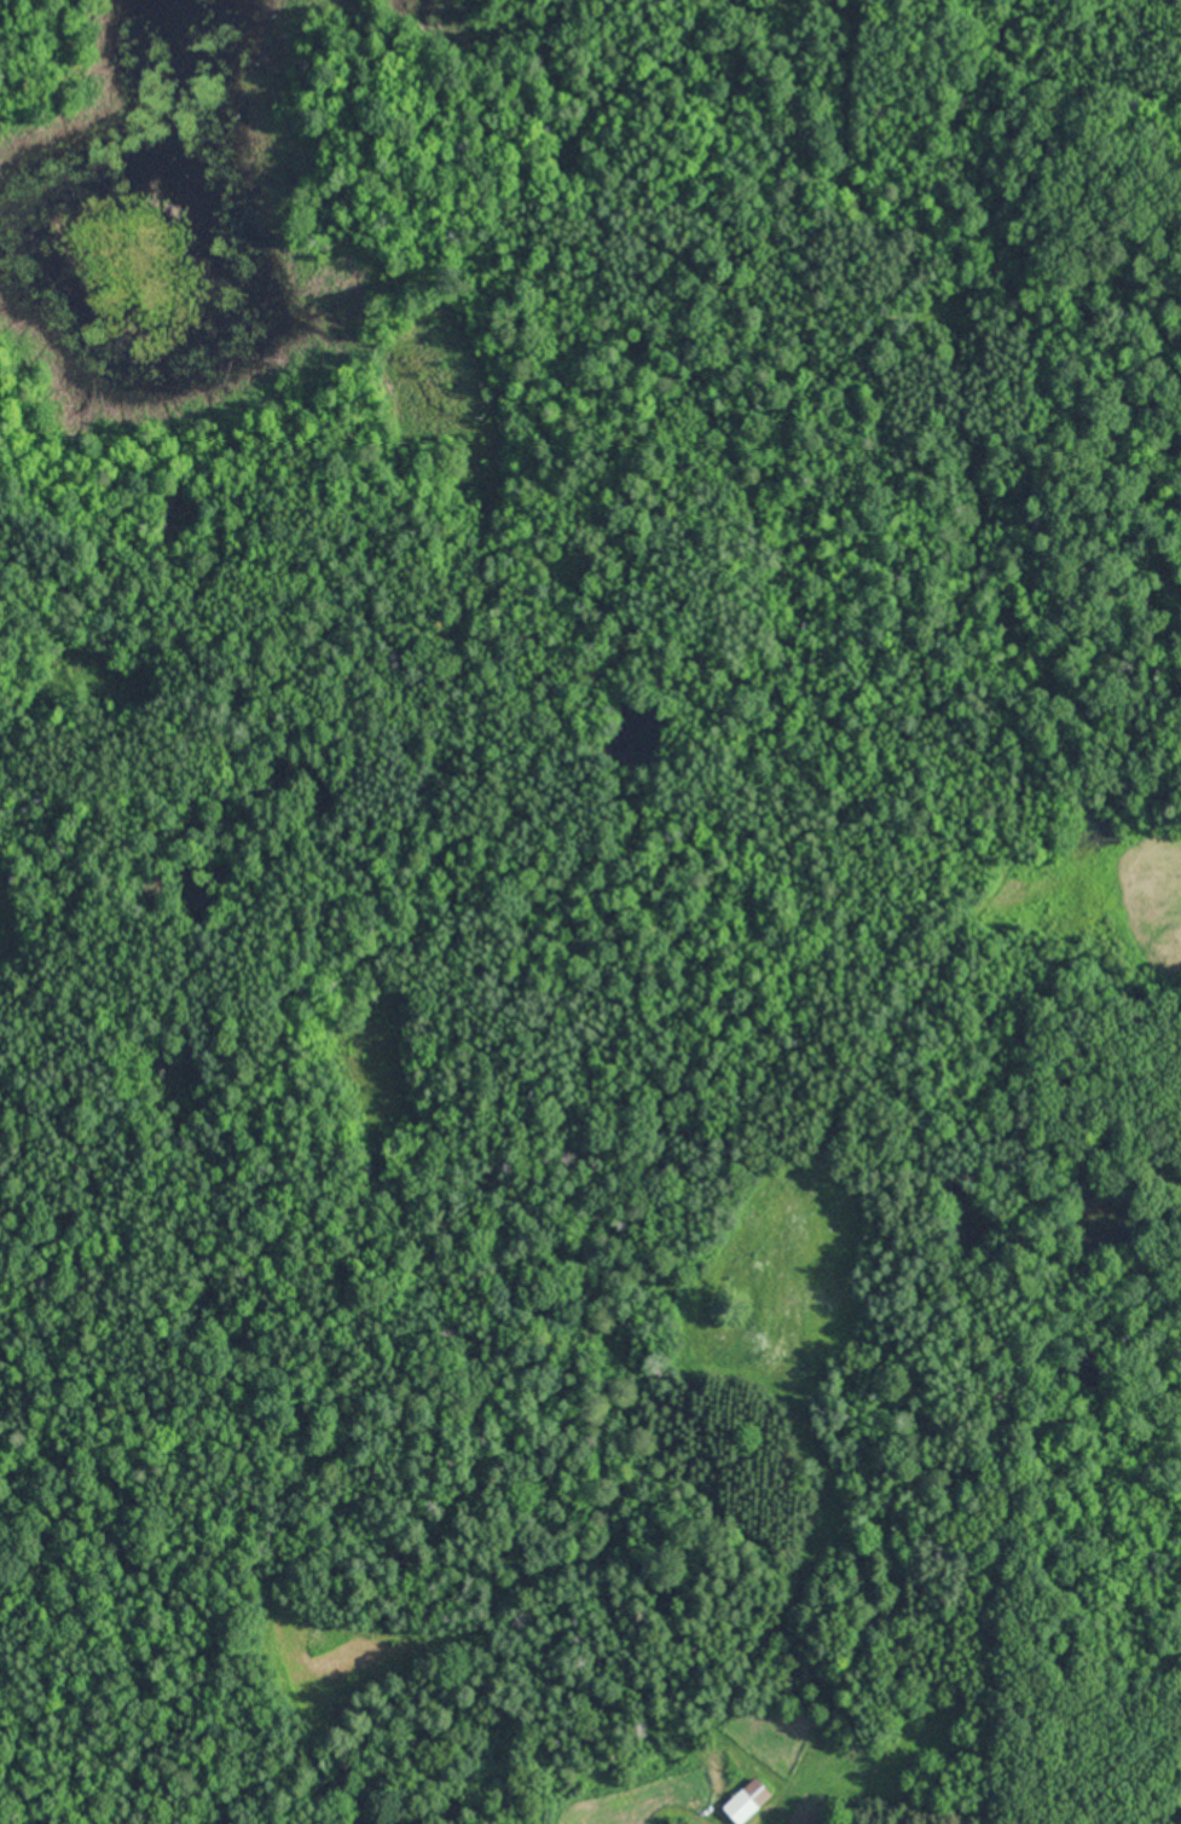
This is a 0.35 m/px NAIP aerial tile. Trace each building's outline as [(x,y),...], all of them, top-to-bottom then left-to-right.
[(760,1808),(772,1795),(755,1778),(742,1791),(760,1808)]
